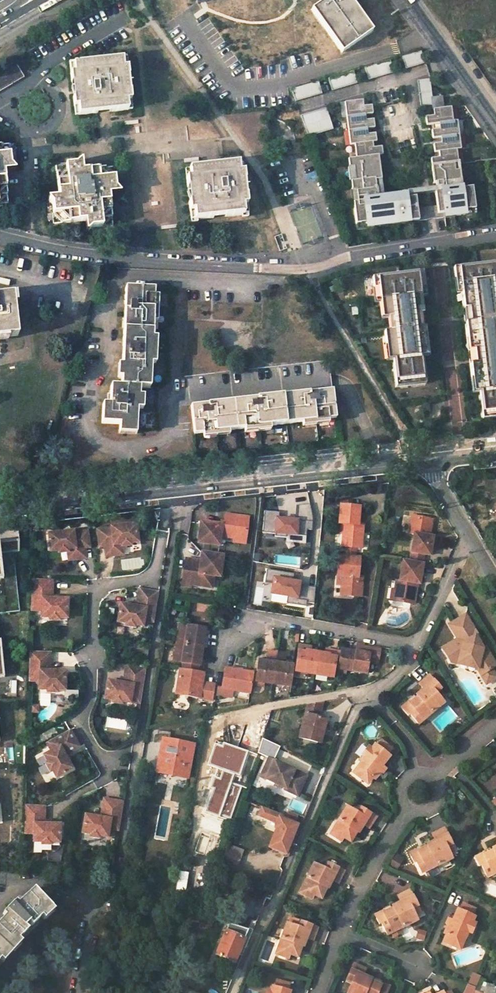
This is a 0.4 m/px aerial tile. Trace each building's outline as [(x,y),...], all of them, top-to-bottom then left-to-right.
[(311,10),(342,53),(372,31),(350,0),(325,0),(311,10)] [(420,52),(401,57),(405,70),(425,64),(420,52)] [(128,89),(126,88),(125,78),(127,75),(128,75),(127,66),(123,67),(122,58),(101,60),(102,66),(100,69),(93,70),(90,67),(90,61),(73,63),(74,72),(70,73),(71,82),(73,82),(74,84),(75,94),(74,96),(73,96),(74,106),(78,105),(79,115),(96,113),(96,107),(98,104),(105,103),(108,106),(108,112),(128,109),(127,100),(131,100),(129,89),(128,89)] [(102,66),(101,60),(90,61),(90,67),(93,70),(100,69),(102,66)] [(390,61),(364,68),(368,81),(393,73),(390,61)] [(23,77),(17,67),(0,77),(0,91),(23,77)] [(353,72),(328,79),(331,92),(357,84),(353,72)] [(432,106),(433,111),(442,109),(441,94),(432,95),(429,79),(417,81),(420,108),(432,106)] [(318,81),(290,90),(294,102),(322,94),(318,81)] [(373,230),(419,222),(415,197),(378,204),(375,181),(381,180),(378,156),(382,156),(381,147),(373,148),(373,143),(376,142),(375,134),(367,135),(366,130),(374,128),(373,120),(365,121),(364,115),(372,114),(371,106),(363,108),(362,100),(344,103),(349,145),(354,144),(355,160),(347,161),(348,168),(353,168),(355,182),(350,183),(351,190),(356,190),(357,201),(353,202),(355,225),(372,222),(373,230)] [(108,112),(108,106),(105,103),(98,104),(96,107),(96,113),(108,112)] [(427,162),(430,190),(430,195),(432,215),(437,215),(438,219),(476,212),(472,186),(462,187),(457,150),(462,149),(458,121),(453,122),(451,107),(442,109),(433,111),(433,116),(425,117),(426,125),(439,124),(439,130),(431,131),(432,139),(440,138),(441,143),(433,144),(434,153),(437,152),(438,157),(430,159),(431,162),(427,162)] [(326,108),(300,116),(307,137),(333,129),(326,108)] [(4,172),(15,171),(11,165),(9,145),(0,145),(0,204),(7,203),(4,172)] [(111,226),(108,195),(120,194),(115,188),(113,168),(82,170),(81,160),(76,164),(55,166),(58,197),(47,198),(52,204),(53,224),(85,221),(86,232),(91,228),(111,226)] [(244,195),(242,193),(241,183),(242,181),(244,181),(243,172),(239,173),(238,164),(217,166),(218,171),(216,175),(209,176),(206,173),(205,167),(189,169),(190,178),(186,178),(187,188),(189,188),(190,190),(191,200),(190,201),(189,202),(190,212),(194,211),(195,220),(212,219),(211,213),(214,209),(221,209),(223,212),(224,217),(244,215),(243,206),(247,205),(245,194),(244,195)] [(218,171),(217,166),(205,167),(206,173),(209,176),(216,175),(218,171)] [(384,198),(381,180),(375,181),(378,204),(415,197),(430,195),(430,190),(384,198)] [(224,217),(223,212),(221,209),(214,209),(211,213),(212,219),(224,217)] [(453,268),(457,293),(461,292),(463,309),(469,309),(471,323),(465,323),(467,337),(472,337),(473,339),(475,364),(470,364),(472,379),(477,378),(482,419),(492,418),(491,412),(495,412),(495,263),(453,268)] [(426,342),(425,328),(419,328),(418,315),(423,314),(421,297),(426,297),(423,271),(372,277),(374,289),(379,288),(381,305),(386,304),(390,331),(384,332),(386,346),(391,346),(396,387),(406,386),(405,381),(416,380),(416,385),(426,384),(421,343),(426,342)] [(150,386),(153,285),(124,284),(123,298),(127,299),(127,306),(123,306),(122,342),(125,342),(125,349),(122,349),(121,385),(111,385),(111,394),(111,401),(108,401),(105,401),(105,406),(102,406),(102,424),(120,424),(120,429),(136,429),(138,385),(150,386)] [(13,294),(0,295),(0,338),(18,336),(13,294)] [(426,387),(426,384),(416,385),(416,380),(405,381),(406,386),(396,387),(397,391),(426,387)] [(334,418),(330,389),(190,406),(193,435),(217,432),(238,430),(259,427),(287,424),(316,420),(334,418)] [(491,412),(492,418),(482,419),(482,422),(495,421),(495,412),(491,412)] [(45,447),(32,448),(33,457),(42,456),(45,447)] [(343,522),(341,545),(361,547),(364,522),(357,522),(359,504),(339,503),(338,522),(343,522)] [(312,530),(313,519),(310,504),(298,505),(297,520),(279,519),(279,512),(264,511),(262,533),(275,534),(275,537),(286,537),(286,535),(306,536),(307,530),(312,530)] [(413,531),(410,551),(425,554),(430,554),(433,533),(429,533),(431,517),(410,514),(408,531),(413,531)] [(219,540),(232,542),(245,544),(248,522),(227,517),(225,526),(220,527),(201,524),(198,545),(218,549),(219,540)] [(137,524),(112,527),(112,529),(98,530),(100,548),(105,547),(106,557),(117,556),(116,547),(122,547),(132,546),(132,543),(139,542),(137,524)] [(74,534),(49,537),(52,555),(59,554),(60,557),(68,556),(76,555),(77,563),(87,562),(86,552),(90,552),(89,535),(75,536),(74,534)] [(1,554),(19,552),(20,539),(0,542),(0,574),(3,573),(1,554)] [(425,554),(410,551),(409,558),(424,560),(425,554)] [(77,563),(76,555),(68,556),(70,564),(77,563)] [(340,584),(339,593),(360,594),(362,576),(359,576),(360,557),(337,555),(335,583),(340,584)] [(201,556),(200,564),(186,562),(183,584),(190,586),(190,589),(210,592),(212,580),(219,582),(223,559),(201,556)] [(404,561),(401,580),(396,580),(395,589),(399,589),(397,600),(411,602),(414,585),(410,585),(411,580),(414,581),(420,582),(423,564),(409,562),(404,561)] [(315,601),(316,585),(300,584),(300,581),(293,581),(294,573),(266,571),(265,583),(273,583),(273,584),(272,595),(289,596),(288,604),(307,605),(307,601),(315,601)] [(52,602),(53,582),(31,582),(30,613),(42,614),(42,621),(50,621),(50,623),(60,624),(60,621),(68,621),(69,602),(52,602)] [(135,630),(143,632),(144,625),(152,626),(158,594),(141,591),(135,592),(132,611),(119,608),(116,627),(125,629),(124,631),(135,633),(135,630)] [(194,603),(193,611),(211,613),(212,604),(194,603)] [(478,661),(479,664),(478,670),(481,675),(486,672),(492,680),(495,677),(495,676),(491,669),(495,667),(481,645),(479,646),(476,640),(473,635),(469,637),(466,632),(471,628),(463,615),(447,626),(456,640),(442,649),(450,663),(462,657),(478,661)] [(201,650),(202,647),(196,646),(198,637),(203,638),(205,629),(173,624),(166,661),(178,663),(198,667),(199,659),(194,658),(196,649),(201,650)] [(469,637),(473,635),(476,640),(479,637),(473,627),(471,628),(466,632),(469,637)] [(326,652),(307,649),(306,653),(302,652),(302,648),(295,647),(290,674),(331,681),(334,666),(337,654),(331,653),(331,657),(325,656),(326,652)] [(369,655),(368,663),(377,664),(379,650),(356,647),(355,652),(369,655)] [(340,655),(338,666),(337,669),(366,674),(368,663),(369,655),(355,652),(341,650),(340,655)] [(281,669),(281,666),(283,656),(266,653),(264,664),(263,667),(255,666),(253,682),(252,685),(258,687),(286,691),(289,671),(281,669)] [(29,656),(28,686),(40,686),(40,695),(48,695),(48,698),(58,698),(58,695),(66,695),(66,677),(51,676),(52,656),(29,656)] [(478,661),(462,657),(450,663),(478,670),(479,664),(478,661)] [(178,663),(177,670),(197,673),(198,667),(178,663)] [(125,668),(122,687),(105,684),(102,703),(110,704),(110,706),(120,708),(120,705),(129,707),(130,699),(140,700),(145,672),(125,668)] [(202,674),(197,673),(177,670),(173,696),(211,703),(213,688),(200,686),(202,674)] [(481,675),(486,683),(492,680),(486,672),(481,675)] [(422,690),(415,695),(417,697),(415,699),(410,704),(408,705),(407,703),(401,708),(408,717),(410,715),(418,724),(432,712),(429,708),(441,698),(437,694),(435,692),(440,688),(428,674),(417,684),(422,690)] [(232,682),(249,684),(248,689),(258,690),(258,687),(252,685),(253,682),(233,678),(232,682)] [(248,689),(249,684),(232,682),(223,680),(219,700),(245,704),(248,689)] [(432,712),(444,701),(441,698),(429,708),(432,712)] [(129,707),(139,708),(140,700),(130,699),(129,707)] [(308,704),(300,737),(321,743),(327,720),(319,717),(324,701),(308,704)] [(51,754),(44,759),(48,765),(46,767),(50,775),(52,774),(56,781),(72,772),(65,758),(79,750),(70,733),(47,745),(51,754)] [(258,777),(298,796),(312,766),(280,751),(279,747),(262,739),(256,753),(267,757),(258,777)] [(158,773),(188,778),(194,745),(164,740),(158,773)] [(218,768),(203,809),(235,820),(258,757),(215,741),(206,764),(218,768)] [(373,750),(362,764),(354,774),(369,785),(374,778),(376,775),(374,774),(377,770),(382,773),(383,774),(387,769),(383,766),(392,755),(389,753),(392,748),(382,741),(378,746),(376,745),(373,750)] [(368,746),(358,760),(362,764),(373,750),(368,746)] [(376,780),(382,773),(377,770),(374,774),(376,775),(374,778),(376,780)] [(89,838),(98,839),(99,837),(107,838),(109,830),(118,832),(123,804),(103,801),(100,818),(85,816),(81,834),(89,835),(89,838)] [(33,845),(42,845),(42,848),(51,848),(51,846),(59,846),(59,827),(44,827),(44,810),(25,807),(24,824),(23,835),(33,836),(33,845)] [(287,816),(263,807),(260,815),(279,822),(276,828),(278,828),(270,847),(274,849),(287,816)] [(360,833),(364,827),(369,830),(378,818),(363,808),(359,815),(356,813),(352,811),(346,821),(341,819),(331,834),(343,841),(345,837),(352,841),(358,832),(360,833)] [(346,821),(352,811),(348,808),(341,819),(346,821)] [(287,854),(299,825),(295,824),(299,815),(290,811),(287,816),(274,849),(287,854)] [(436,864),(456,855),(446,832),(432,838),(435,844),(427,848),(429,850),(427,851),(421,854),(420,854),(419,852),(410,856),(415,866),(417,864),(423,875),(437,868),(436,864)] [(242,861),(245,851),(228,845),(225,856),(242,861)] [(493,849),(494,852),(493,853),(487,855),(485,856),(483,854),(476,857),(482,867),(483,867),(488,877),(495,874),(495,847),(493,849)] [(390,865),(398,870),(405,857),(396,853),(390,865)] [(327,892),(331,883),(337,886),(343,873),(327,866),(325,873),(322,871),(318,870),(312,883),(307,880),(300,896),(305,899),(312,902),(313,898),(321,902),(325,891),(327,892)] [(312,883),(318,870),(313,867),(307,880),(312,883)] [(22,938),(27,932),(50,911),(32,892),(13,909),(11,907),(5,913),(7,915),(0,924),(0,962),(22,938)] [(403,925),(423,915),(412,892),(398,898),(401,904),(393,908),(394,911),(393,912),(388,914),(386,915),(384,912),(377,916),(382,926),(384,925),(390,937),(405,929),(403,925)] [(462,951),(476,918),(473,917),(476,910),(463,905),(460,911),(458,910),(453,923),(449,921),(447,926),(449,927),(454,929),(453,933),(450,932),(447,937),(445,943),(462,951)] [(230,923),(223,939),(217,937),(215,944),(220,946),(216,954),(235,962),(238,954),(243,956),(246,949),(241,947),(248,930),(230,923)] [(291,928),(286,943),(282,941),(276,957),(289,962),(290,957),(299,960),(302,949),(304,950),(307,942),(312,943),(317,929),(302,924),(299,931),(296,930),(291,928)] [(286,943),(291,928),(287,927),(282,941),(286,943)] [(449,927),(445,936),(447,937),(450,932),(453,933),(454,929),(449,927)] [(424,941),(427,931),(419,929),(416,939),(424,941)] [(355,992),(388,992),(390,989),(383,985),(381,989),(379,988),(379,987),(373,985),(373,986),(370,985),(372,981),(364,978),(367,971),(354,966),(346,983),(352,985),(350,991),(355,992)] [(476,988),(480,978),(473,975),(469,985),(476,988)] [(483,984),(485,980),(480,977),(480,978),(476,988),(475,989),(484,992),(495,992),(495,989),(483,984)] [(266,992),(289,992),(290,990),(286,989),(288,983),(276,979),(274,986),(272,985),(271,992),(267,991),(266,992)] [(476,988),(469,985),(465,992),(473,992),(475,989),(476,988)]
